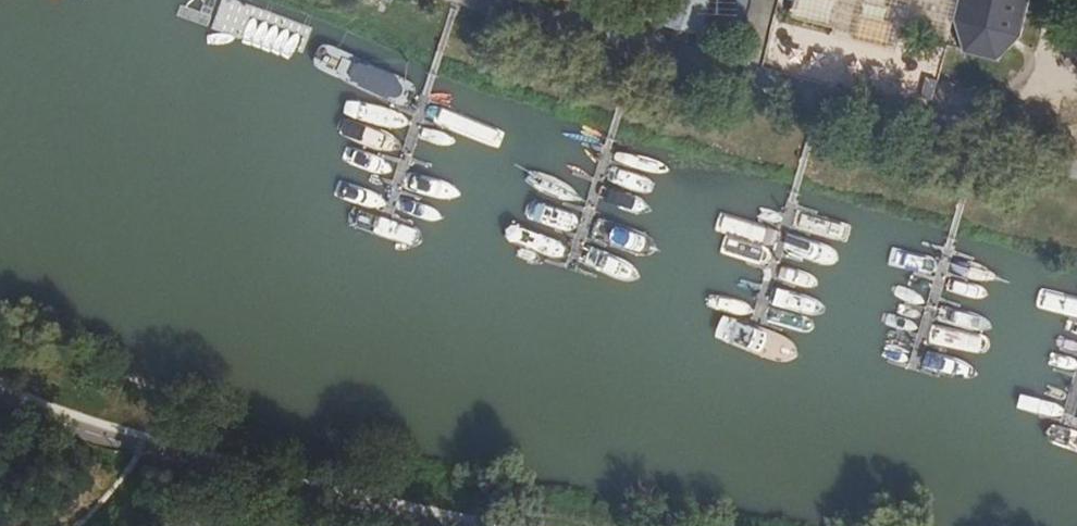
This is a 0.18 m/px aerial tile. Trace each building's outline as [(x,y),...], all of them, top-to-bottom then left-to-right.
[(672,19),(676,0),(566,0),(658,21),(660,15),(672,19)] [(672,19),(670,28),(706,36),(714,0),(676,0),(672,19)] [(956,1),(951,24),(961,59),(995,66),(1020,38),(1030,0),(953,0),(956,1)]
